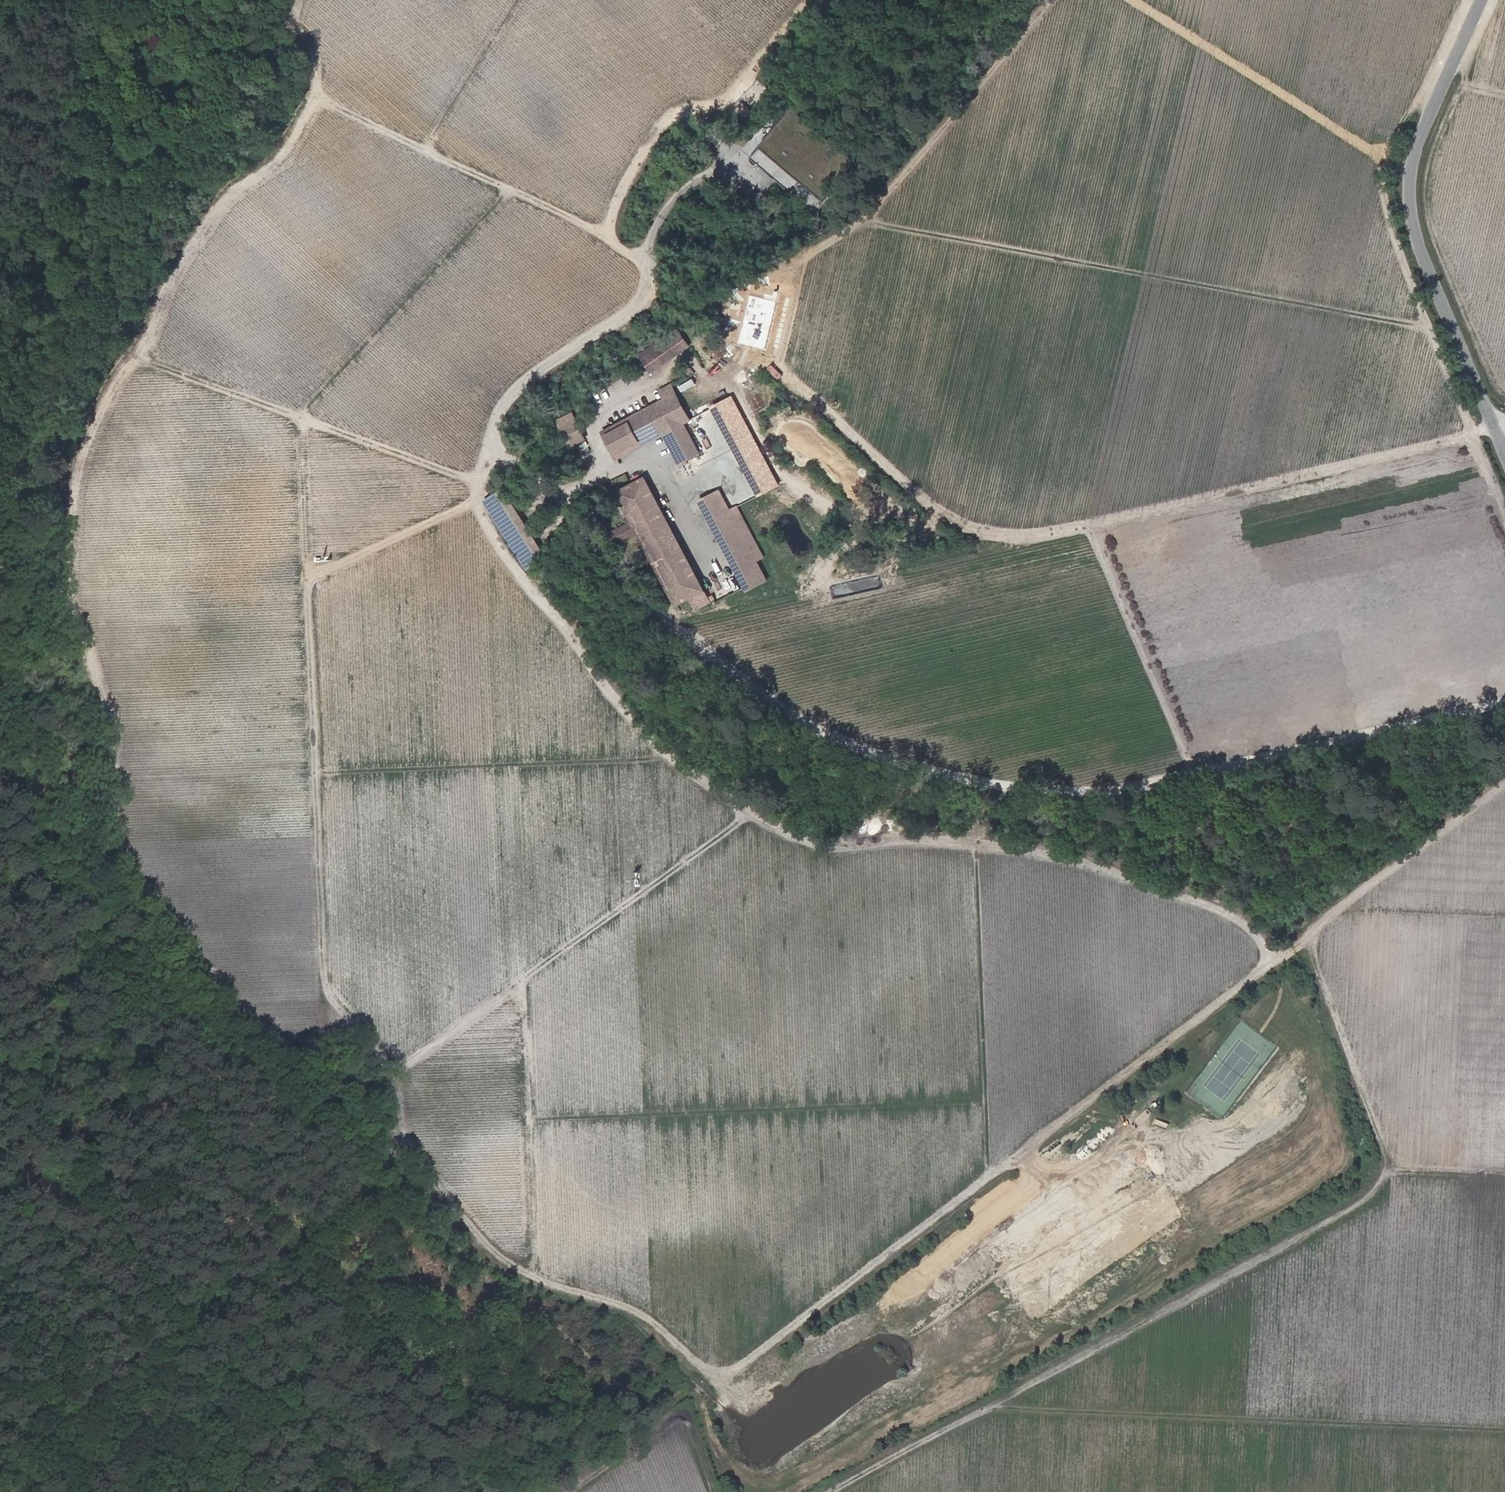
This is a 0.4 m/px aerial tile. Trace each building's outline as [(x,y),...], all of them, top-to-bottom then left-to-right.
[(740,115),(746,109),(738,102),(733,107),(740,115)] [(725,252),(735,261),(749,246),(761,257),(804,207),(819,219),(861,170),(789,107),(746,157),(774,180),(732,229),(690,193),(671,215),(720,257),(725,252)] [(680,350),(687,345),(676,329),(669,333),(680,350)] [(638,354),(650,371),(680,350),(669,333),(638,354)] [(600,431),(614,458),(637,447),(634,442),(659,429),(662,434),(682,423),(688,420),(670,384),(658,391),(662,399),(600,431)] [(756,495),(779,484),(734,393),(711,404),(756,495)] [(567,445),(582,437),(570,412),(555,420),(567,445)] [(682,423),(662,434),(678,464),(698,454),(682,423)] [(659,429),(634,442),(637,447),(662,434),(659,429)] [(645,479),(616,494),(624,509),(653,494),(645,479)] [(501,488),(482,500),(524,567),(543,555),(501,488)] [(718,491),(698,501),(710,524),(736,510),(735,507),(728,511),(718,491)] [(653,494),(624,509),(631,520),(637,532),(676,605),(703,590),(653,494)] [(710,524),(740,581),(760,570),(755,561),(761,558),(736,510),(710,524)] [(607,533),(613,545),(637,532),(631,520),(607,533)] [(740,581),(746,591),(765,581),(760,570),(740,581)]
